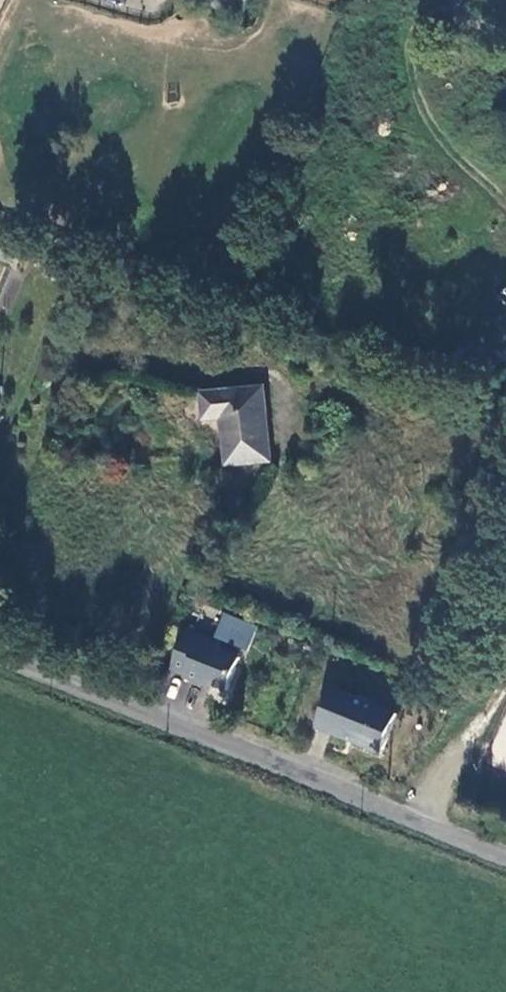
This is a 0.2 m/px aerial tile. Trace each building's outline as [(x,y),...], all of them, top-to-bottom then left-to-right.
[(261,388),(201,392),(204,424),(222,425),(227,466),(270,462),(261,388)] [(222,645),(190,631),(175,669),(188,675),(188,677),(205,684),(206,682),(229,692),(242,659),(220,650),(222,645)] [(401,714),(339,690),(322,729),(354,744),(358,738),(386,750),(401,714)]
